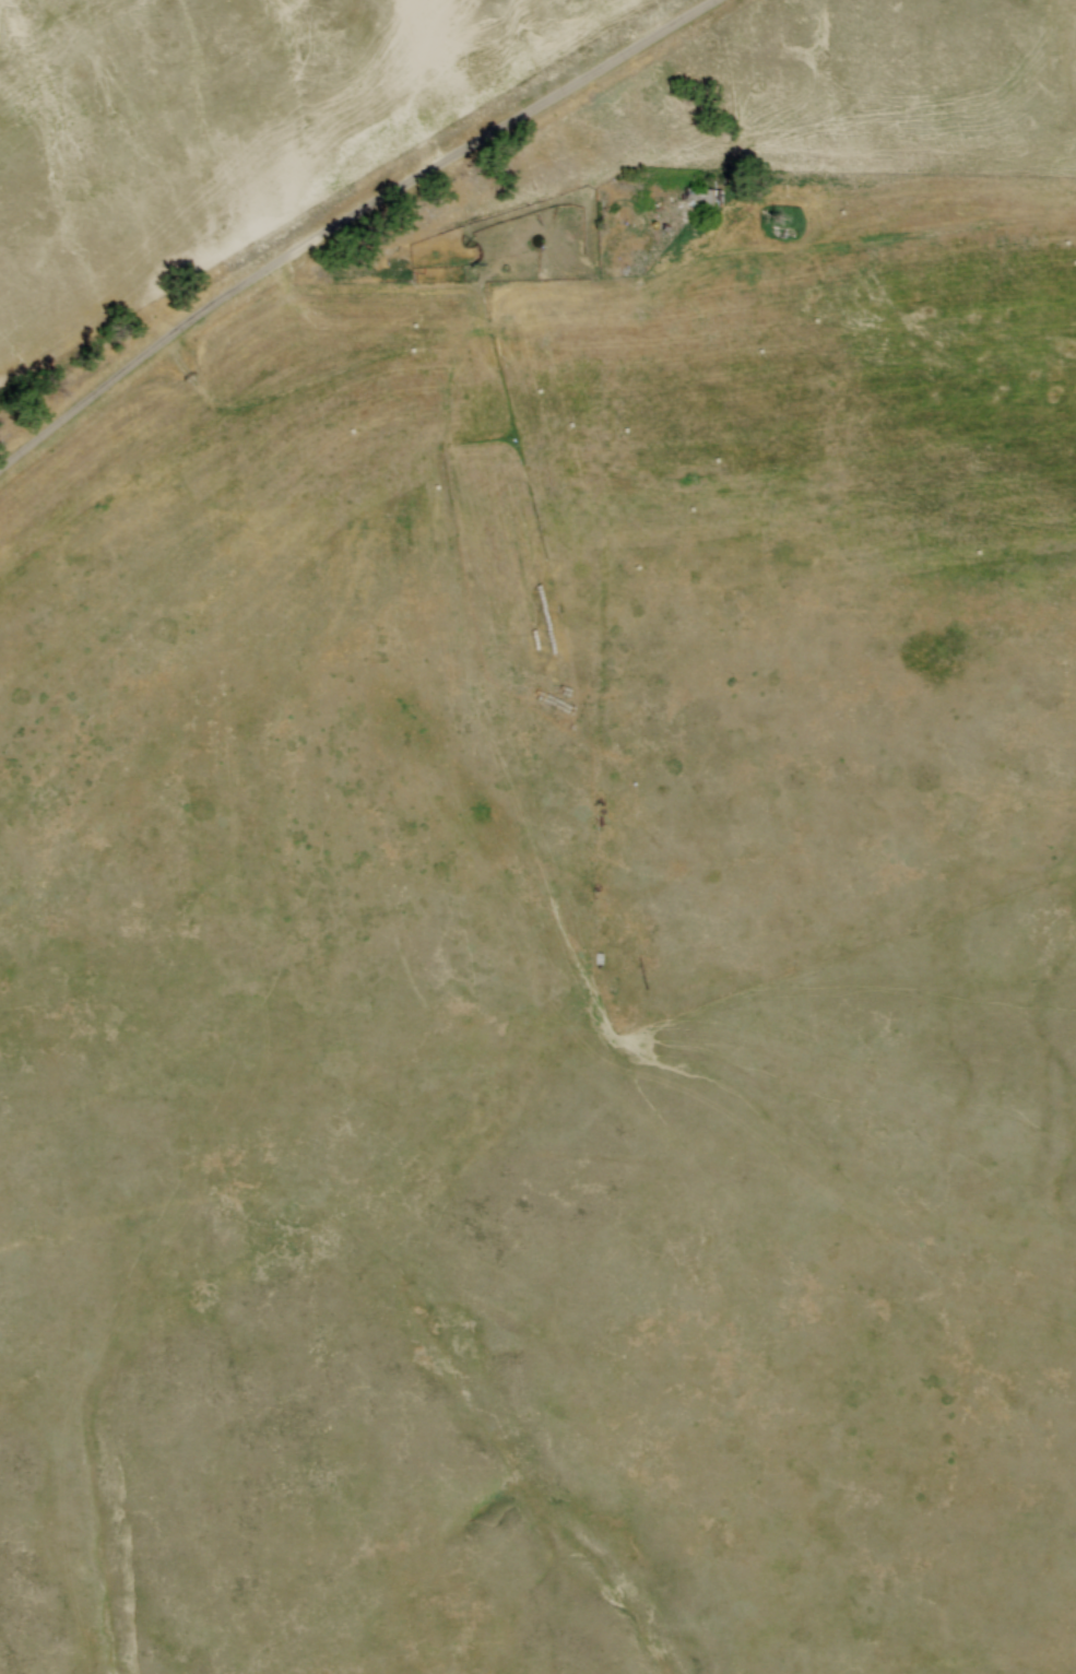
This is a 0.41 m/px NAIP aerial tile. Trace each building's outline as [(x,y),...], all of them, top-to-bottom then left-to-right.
[(712,189),(694,187),(692,204),(711,206),(712,189)] [(722,191),(715,190),(713,203),(720,204),(722,191)] [(787,228),(772,228),(772,238),(787,238),(787,228)]
